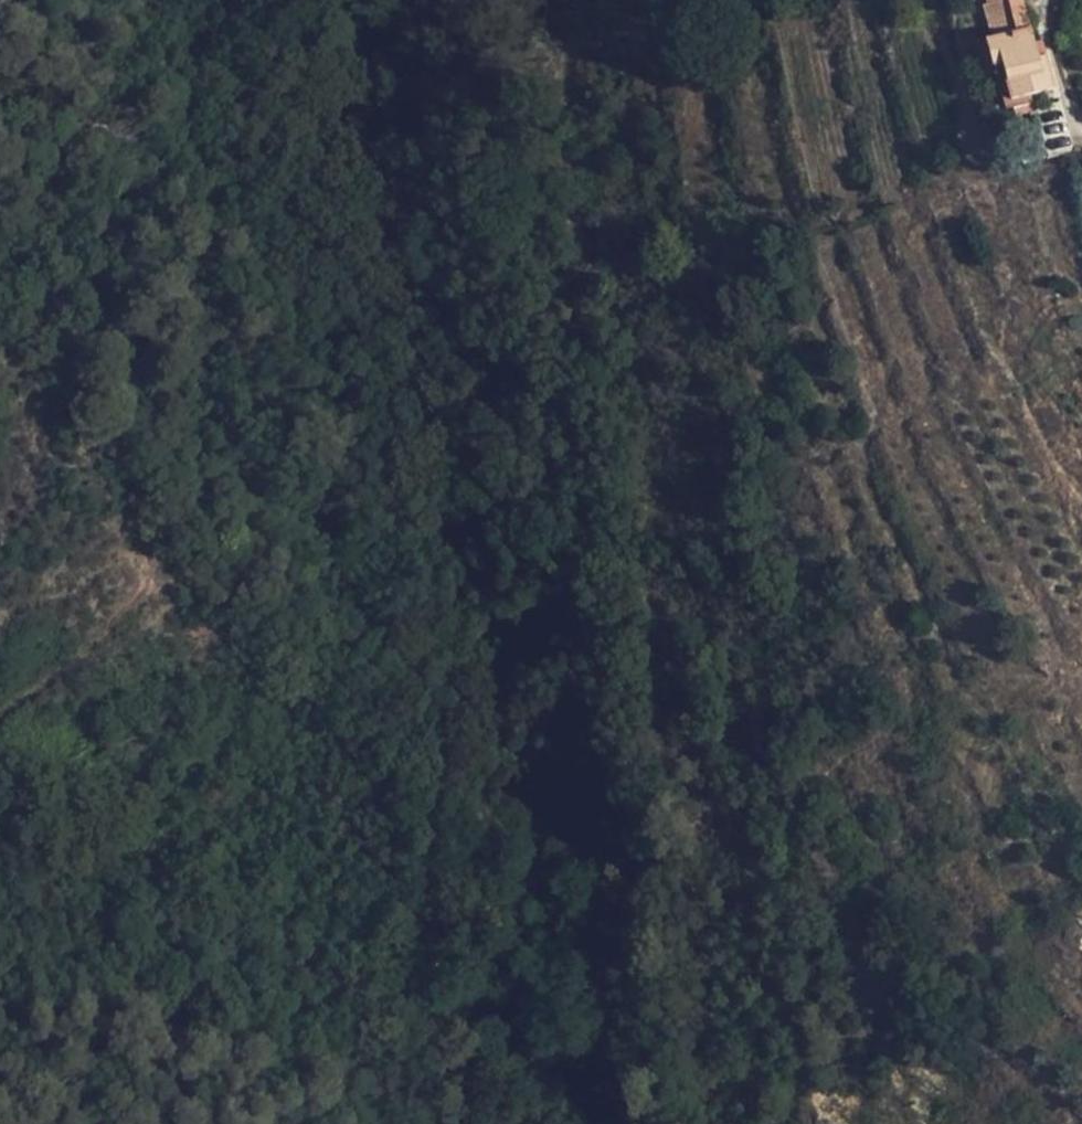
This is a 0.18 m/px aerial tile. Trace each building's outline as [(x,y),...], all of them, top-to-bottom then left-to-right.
[(1037,61),(1032,46),(1028,32),(1012,37),(1003,3),(980,11),(990,45),(983,46),(990,73),(999,71),(1011,105),(1054,91),(1044,59),(1037,61)] [(1040,44),(1032,46),(1037,61),(1044,59),(1040,44)] [(1048,156),(1040,129),(1020,135),(1027,162),(1048,156)]
